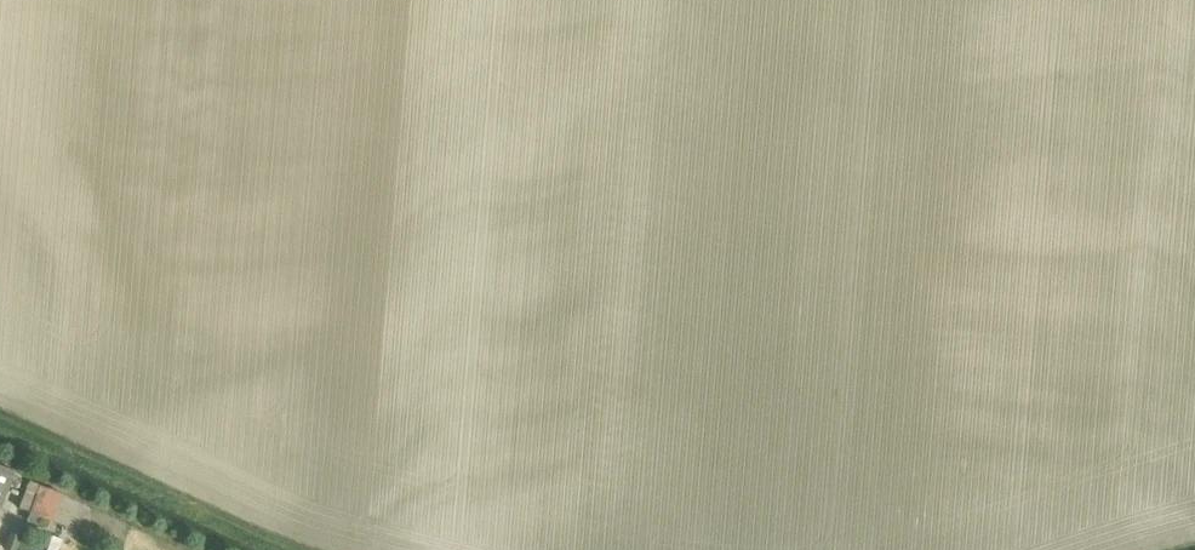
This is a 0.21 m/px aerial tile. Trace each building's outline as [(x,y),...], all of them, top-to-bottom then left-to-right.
[(15,469),(0,464),(0,507),(15,469)] [(39,484),(28,512),(52,521),(60,498),(61,496),(62,493),(39,484)] [(1,545),(4,546),(12,549),(13,549),(21,533),(9,527),(1,545)]
